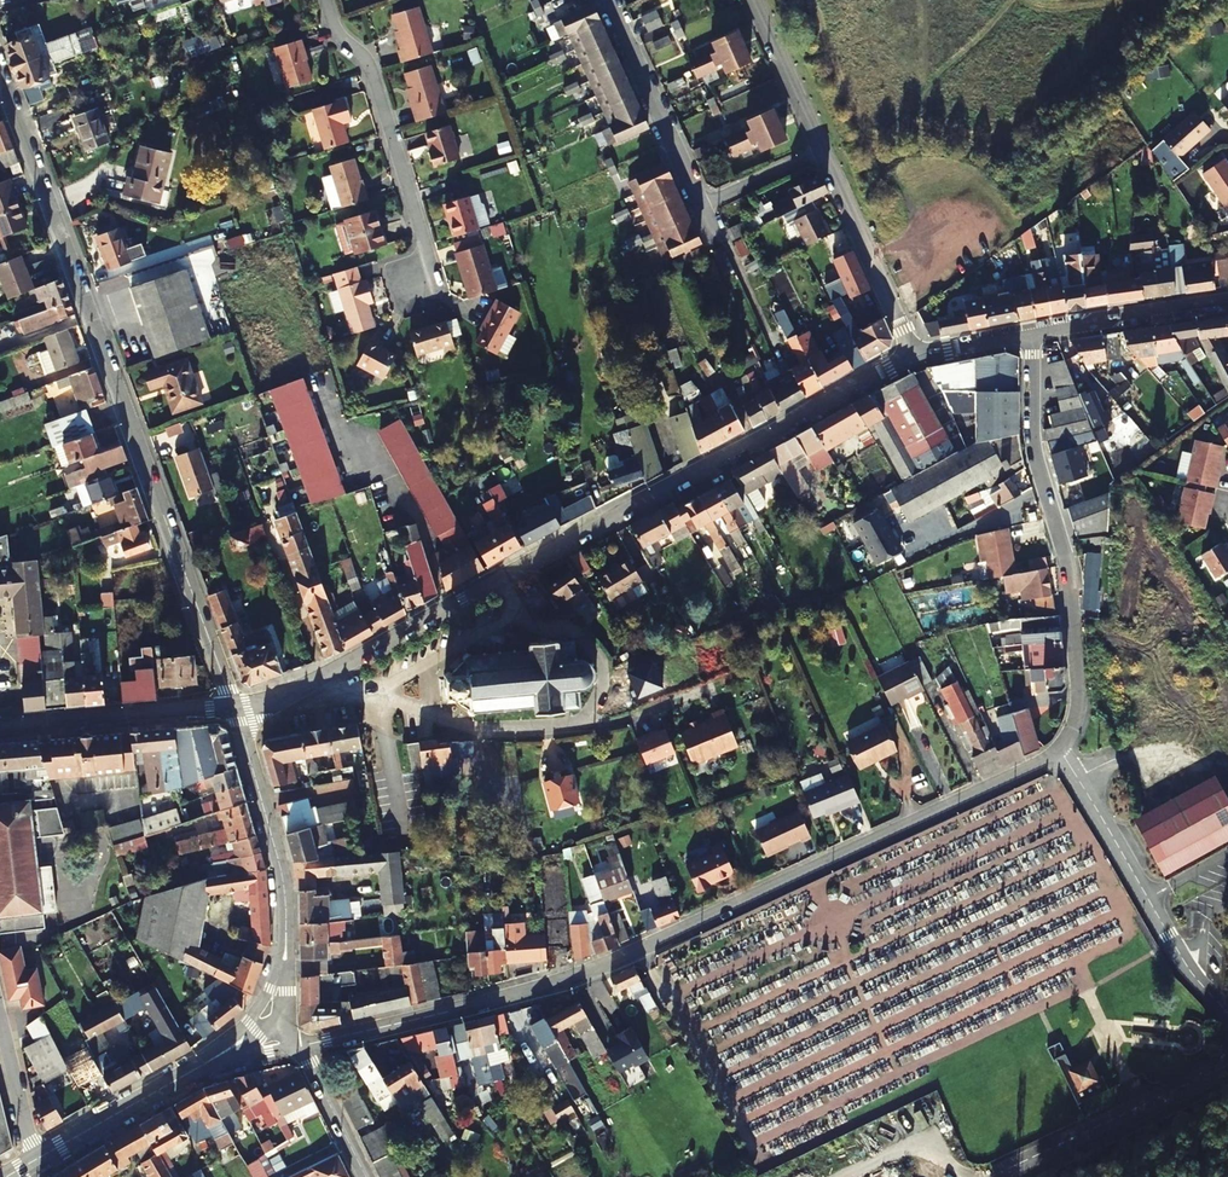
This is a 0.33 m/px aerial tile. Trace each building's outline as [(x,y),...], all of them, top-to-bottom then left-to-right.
[(528,2),(532,10),(539,7),(536,0),(533,0),(528,2)] [(591,5),(553,22),(559,37),(568,33),(597,19),(591,5)] [(539,7),(532,10),(535,17),(542,14),(539,7)] [(402,49),(397,51),(401,63),(432,54),(418,8),(393,16),(402,49)] [(659,19),(656,11),(641,18),(644,26),(647,33),(662,26),(659,19)] [(568,33),(575,49),(604,35),(597,19),(568,33)] [(677,21),(670,24),(673,32),(680,29),(677,21)] [(5,47),(12,66),(93,37),(106,32),(104,28),(91,33),(90,27),(45,43),(38,25),(14,33),(18,42),(5,47)] [(680,29),(673,32),(676,39),(683,36),(680,29)] [(743,47),(737,33),(713,44),(716,52),(711,54),(711,52),(689,62),(693,70),(743,47)] [(188,57),(222,48),(219,35),(184,43),(188,57)] [(612,51),(604,35),(575,49),(582,64),(612,51)] [(656,47),(671,43),(669,36),(654,41),(656,47)] [(12,66),(23,96),(39,90),(60,82),(52,62),(96,47),(93,37),(12,66)] [(287,89),(311,81),(299,41),(275,49),(287,89)] [(722,65),(725,73),(750,62),(743,47),(693,70),(696,79),(718,69),(717,67),(722,65)] [(550,60),(563,54),(561,50),(548,56),(550,60)] [(582,64),(589,80),(618,67),(612,51),(582,64)] [(552,64),(565,58),(563,54),(550,60),(552,64)] [(406,95),(414,123),(443,114),(429,67),(404,75),(409,94),(406,95)] [(626,83),(618,67),(589,80),(596,97),(626,83)] [(165,74),(157,77),(160,85),(168,83),(165,74)] [(160,85),(157,77),(149,79),(152,88),(160,85)] [(681,88),(678,80),(664,86),(668,95),(681,88)] [(564,92),(577,86),(575,82),(563,88),(564,92)] [(596,97),(603,112),(633,98),(626,83),(596,97)] [(566,95),(579,89),(577,86),(564,92),(566,95)] [(42,99),(39,90),(23,96),(27,105),(42,99)] [(1220,101),(1227,111),(1227,94),(1220,101)] [(639,113),(633,98),(603,112),(609,127),(639,113)] [(344,100),(312,110),(324,151),(347,143),(342,124),(351,121),(344,100)] [(712,100),(706,103),(709,110),(715,107),(712,100)] [(715,107),(709,110),(712,117),(718,114),(715,107)] [(86,150),(107,141),(96,110),(80,116),(79,113),(69,116),(75,133),(79,131),(86,150)] [(778,126),(771,110),(747,121),(751,130),(746,132),(746,130),(723,141),(727,149),(778,126)] [(1210,129),(1194,111),(1162,140),(1178,158),(1210,129)] [(687,141),(712,132),(705,112),(680,120),(687,141)] [(579,124),(592,118),(590,113),(577,120),(579,124)] [(609,127),(601,131),(608,144),(646,128),(639,113),(609,127)] [(580,127),(593,121),(592,118),(579,124),(580,127)] [(12,149),(1,121),(0,121),(0,153),(12,149)] [(450,132),(448,126),(425,133),(431,153),(429,153),(433,167),(458,160),(453,142),(454,139),(453,134),(450,132)] [(778,126),(727,149),(732,158),(753,148),(753,146),(758,144),(761,151),(784,139),(778,126)] [(713,153),(709,145),(693,152),(697,161),(713,153)] [(159,202),(170,153),(141,146),(132,178),(128,177),(124,194),(159,202)] [(0,153),(0,160),(3,168),(17,163),(12,149),(0,153)] [(722,163),(730,159),(726,152),(718,155),(722,163)] [(613,166),(610,158),(603,161),(606,169),(613,166)] [(1223,159),(1201,174),(1227,213),(1227,166),(1223,159)] [(335,184),(325,187),(332,210),(365,200),(353,160),(330,166),(335,184)] [(627,181),(634,194),(669,179),(663,165),(627,181)] [(613,166),(606,169),(610,176),(616,173),(613,166)] [(773,212),(760,219),(759,217),(749,222),(753,230),(782,215),(809,202),(825,194),(818,177),(789,192),(792,198),(772,208),(773,212)] [(7,179),(0,182),(0,237),(25,227),(7,179)] [(634,194),(639,207),(675,191),(669,179),(634,194)] [(621,200),(632,194),(626,182),(615,187),(621,200)] [(681,205),(675,191),(639,207),(645,220),(681,205)] [(468,197),(444,204),(454,237),(478,230),(468,197)] [(782,215),(787,224),(793,221),(813,211),(809,202),(782,215)] [(806,247),(827,236),(809,202),(813,211),(822,233),(806,246),(806,247)] [(686,217),(681,205),(645,220),(651,234),(686,217)] [(615,218),(628,212),(626,209),(614,215),(615,218)] [(355,254),(384,245),(374,211),(345,220),(355,254)] [(813,211),(793,221),(806,246),(822,233),(813,211)] [(617,223),(630,217),(628,212),(615,218),(617,223)] [(215,233),(234,227),(231,217),(212,223),(215,233)] [(651,234),(657,246),(692,230),(686,217),(651,234)] [(109,268),(130,260),(118,228),(97,236),(109,268)] [(744,228),(731,235),(733,240),(745,234),(746,234),(744,228)] [(692,230),(657,246),(663,259),(698,243),(692,230)] [(1029,230),(1021,233),(1026,249),(1034,246),(1029,230)] [(640,237),(639,235),(626,241),(627,243),(640,237)] [(640,237),(627,243),(629,248),(642,243),(640,237)] [(1015,259),(1025,255),(1017,239),(1009,245),(1015,259)] [(217,251),(229,247),(226,240),(214,244),(217,251)] [(1165,245),(1169,268),(1181,265),(1178,243),(1165,245)] [(482,245),(457,253),(470,298),(496,290),(482,245)] [(1165,245),(1159,246),(1160,252),(1163,252),(1165,269),(1160,269),(1157,249),(1149,250),(1158,296),(1174,293),(1169,268),(1165,245)] [(727,260),(722,247),(712,252),(717,265),(727,260)] [(1078,250),(1084,308),(1106,304),(1103,287),(1099,287),(1096,262),(1093,263),(1090,249),(1078,250)] [(1068,288),(1062,289),(1068,310),(1084,308),(1078,250),(1063,252),(1068,288)] [(1137,299),(1158,296),(1149,250),(1138,251),(1140,261),(1135,264),(1137,278),(1133,279),(1137,299)] [(852,252),(815,269),(831,301),(829,302),(849,338),(863,363),(889,349),(890,341),(881,319),(857,333),(838,299),(846,294),(849,300),(863,294),(870,311),(876,309),(852,252)] [(211,263),(220,260),(218,254),(209,257),(211,263)] [(25,268),(19,255),(0,263),(0,278),(8,298),(30,289),(22,270),(25,268)] [(1027,260),(1020,263),(1025,274),(1031,288),(1022,291),(1034,317),(1051,313),(1031,268),(1027,260)] [(1219,278),(1227,277),(1227,261),(1215,263),(1219,278)] [(1051,313),(1068,310),(1062,289),(1057,271),(1049,273),(1042,263),(1031,268),(1051,313)] [(1209,263),(1182,267),(1185,292),(1214,288),(1209,263)] [(186,264),(132,283),(157,353),(211,333),(186,264)] [(1181,265),(1169,268),(1174,293),(1185,292),(1182,267),(1181,265)] [(366,300),(371,299),(365,282),(360,283),(355,267),(333,274),(352,335),(374,328),(367,304),(366,300)] [(33,288),(25,268),(22,270),(30,289),(33,288)] [(661,277),(664,276),(661,269),(654,273),(656,280),(661,277)] [(1106,304),(1137,299),(1133,279),(1129,280),(1127,269),(1107,273),(1107,284),(1102,285),(1103,287),(1106,304)] [(1031,288),(1025,274),(1016,278),(1022,291),(1031,288)] [(1022,291),(1016,278),(997,282),(1003,295),(1015,321),(1034,317),(1022,291)] [(59,281),(47,286),(50,295),(35,301),(13,310),(16,320),(18,319),(68,300),(63,287),(62,287),(59,281)] [(35,301),(50,295),(47,286),(32,293),(35,301)] [(981,309),(978,299),(969,302),(966,291),(956,294),(961,310),(968,331),(987,327),(981,309)] [(987,327),(1015,321),(1003,295),(991,298),(991,300),(988,303),(989,307),(981,309),(987,327)] [(495,353),(518,311),(496,299),(483,323),(485,325),(476,342),(495,353)] [(68,300),(18,319),(23,332),(73,314),(68,300)] [(950,320),(946,321),(924,327),(929,340),(968,331),(961,310),(948,313),(950,320)] [(773,315),(785,339),(794,335),(782,311),(773,315)] [(1219,336),(1226,335),(1224,316),(1196,320),(1201,335),(1212,359),(1206,362),(1209,367),(1215,364),(1227,388),(1227,389),(1227,353),(1219,336)] [(453,348),(445,320),(409,332),(415,354),(442,346),(443,351),(453,348)] [(1189,337),(1201,335),(1196,320),(1167,324),(1179,347),(1199,379),(1204,376),(1192,354),(1195,352),(1189,337)] [(1157,352),(1173,348),(1179,347),(1167,324),(1150,327),(1157,352)] [(1132,350),(1138,357),(1157,352),(1150,327),(1121,332),(1122,335),(1126,343),(1132,350)] [(65,329),(42,337),(47,350),(38,353),(46,374),(78,363),(65,329)] [(806,333),(796,338),(820,387),(863,363),(849,338),(835,346),(840,357),(833,360),(830,357),(823,360),(818,351),(816,352),(806,333)] [(1115,333),(1100,335),(1105,360),(1120,357),(1115,333)] [(507,355),(516,337),(508,334),(499,352),(507,355)] [(794,335),(785,339),(791,352),(782,357),(784,361),(774,366),(775,368),(778,373),(780,372),(783,378),(790,374),(802,397),(820,387),(796,338),(794,335)] [(1084,363),(1105,360),(1100,335),(1070,341),(1084,363)] [(378,347),(380,343),(372,338),(357,365),(383,380),(395,357),(378,347)] [(1199,379),(1179,347),(1173,348),(1196,386),(1201,382),(1199,379)] [(667,352),(673,370),(682,367),(677,349),(667,352)] [(722,369),(730,366),(723,349),(715,353),(722,369)] [(1047,357),(1049,365),(1064,362),(1061,353),(1047,357)] [(1017,435),(1020,435),(1018,359),(1004,354),(997,355),(939,366),(928,368),(930,371),(945,393),(967,448),(976,443),(980,442),(992,439),(1004,437),(1017,435)] [(741,371),(743,371),(758,364),(755,357),(738,364),(738,365),(741,371)] [(203,402),(203,401),(188,359),(147,374),(153,388),(165,384),(176,412),(203,402)] [(1046,366),(1048,374),(1067,369),(1065,363),(1064,362),(1049,365),(1046,366)] [(85,408),(90,406),(89,402),(103,397),(92,367),(54,381),(57,388),(68,384),(78,411),(85,408)] [(765,373),(767,378),(778,373),(775,368),(765,373)] [(1048,374),(1050,383),(1071,377),(1067,369),(1048,374)] [(678,385),(673,370),(659,375),(666,396),(680,391),(678,385)] [(945,393),(930,371),(932,377),(940,394),(927,402),(913,375),(876,392),(921,475),(923,473),(926,472),(945,461),(967,448),(945,393)] [(785,386),(770,394),(777,410),(802,397),(790,374),(783,378),(780,372),(778,373),(785,386)] [(745,376),(752,392),(758,390),(751,373),(745,376)] [(1122,373),(1112,376),(1120,386),(1115,390),(1112,387),(1107,391),(1116,401),(1133,385),(1122,373)] [(765,421),(764,418),(754,397),(752,392),(745,376),(744,374),(738,378),(745,394),(738,397),(750,426),(751,429),(765,421)] [(276,408),(305,398),(304,395),(306,390),(302,377),(269,387),(276,408)] [(1052,391),(1055,390),(1074,385),(1071,377),(1050,383),(1052,391)] [(682,398),(695,391),(699,401),(701,400),(702,399),(694,378),(678,385),(680,391),(682,398)] [(1055,390),(1057,402),(1078,396),(1074,385),(1055,390)] [(721,388),(709,396),(730,438),(742,431),(721,388)] [(1227,388),(1211,399),(1217,407),(1227,399),(1227,389),(1227,388)] [(760,394),(754,397),(764,418),(777,410),(770,394),(768,389),(760,394)] [(0,400),(0,410),(29,400),(25,391),(0,400)] [(682,398),(685,410),(699,401),(695,391),(682,398)] [(876,392),(869,395),(915,478),(921,475),(876,392)] [(852,405),(866,429),(872,426),(904,484),(915,478),(869,395),(852,405)] [(730,438),(709,396),(702,399),(701,400),(709,418),(696,426),(694,423),(690,425),(700,455),(730,438)] [(1057,402),(1060,413),(1083,407),(1078,396),(1057,402)] [(282,427),(315,416),(311,404),(306,401),(305,398),(276,408),(282,427)] [(1208,413),(1202,404),(1188,414),(1195,422),(1208,413)] [(824,448),(826,451),(857,434),(866,429),(852,405),(812,427),(824,448)] [(1060,413),(1051,416),(1053,429),(1089,419),(1083,407),(1060,413)] [(90,433),(93,432),(85,408),(78,411),(45,423),(53,446),(61,443),(90,433)] [(683,464),(700,455),(690,425),(686,412),(669,417),(683,464)] [(662,476),(641,413),(623,419),(627,431),(642,478),(645,485),(662,476)] [(289,446),(318,436),(317,432),(319,428),(315,416),(282,427),(289,446)] [(1089,419),(1053,429),(1055,440),(1093,429),(1089,419)] [(437,487),(426,466),(399,420),(379,432),(382,437),(384,445),(386,446),(389,452),(391,452),(399,466),(400,473),(403,473),(405,480),(406,479),(414,493),(416,501),(418,500),(421,507),(422,506),(430,520),(432,528),(434,528),(441,539),(461,528),(452,513),(442,494),(437,487)] [(268,431),(275,429),(273,421),(265,423),(268,431)] [(179,423),(164,428),(167,437),(182,432),(179,423)] [(812,427),(795,437),(804,452),(807,457),(815,472),(833,462),(826,451),(824,448),(812,427)] [(866,429),(857,434),(866,448),(875,443),(866,429)] [(1103,429),(1095,433),(1100,444),(1109,440),(1103,429)] [(606,472),(606,474),(611,489),(642,478),(627,431),(613,435),(623,467),(606,472)] [(70,462),(96,452),(90,433),(61,443),(68,462),(70,462)] [(1024,467),(1026,466),(1020,446),(1020,435),(1017,435),(1004,437),(992,439),(980,442),(976,443),(967,448),(945,461),(926,472),(944,504),(945,503),(951,500),(966,492),(977,490),(993,486),(997,483),(1010,476),(1024,467)] [(296,465),(328,454),(324,442),(319,440),(318,436),(289,446),(296,465)] [(795,437),(784,443),(794,458),(804,452),(795,437)] [(1225,449),(1196,441),(1187,477),(1219,484),(1221,475),(1219,475),(1225,449)] [(810,493),(790,460),(794,458),(784,443),(769,452),(783,475),(798,498),(799,500),(810,493)] [(85,480),(100,475),(98,467),(125,457),(121,446),(97,454),(96,452),(70,462),(77,483),(85,480)] [(204,459),(200,448),(178,456),(184,475),(182,475),(190,498),(215,490),(204,459)] [(758,489),(783,475),(769,452),(733,472),(736,478),(741,488),(753,509),(756,513),(762,510),(764,507),(765,504),(764,501),(758,489)] [(302,483),(330,474),(329,471),(332,466),(328,454),(296,465),(302,483)] [(281,469),(288,467),(286,459),(278,461),(281,469)] [(582,464),(587,480),(595,477),(590,461),(582,464)] [(499,482),(506,496),(522,489),(510,463),(482,476),(488,487),(499,482)] [(944,504),(926,472),(923,473),(921,475),(915,478),(904,484),(901,485),(891,491),(906,517),(907,520),(909,523),(944,504)] [(113,495),(114,494),(107,473),(100,475),(85,480),(93,502),(113,495)] [(332,478),(330,474),(302,483),(308,502),(329,496),(340,492),(336,480),(332,478)] [(973,513),(976,519),(1020,494),(1010,476),(997,483),(1000,489),(989,495),(985,497),(986,500),(987,502),(989,504),(973,513)] [(738,531),(746,526),(736,509),(744,505),(742,502),(738,497),(736,491),(731,481),(715,490),(738,531)] [(102,536),(138,523),(147,520),(135,487),(114,494),(113,495),(116,502),(113,503),(119,521),(99,528),(95,518),(87,521),(81,506),(50,517),(54,528),(63,525),(71,546),(102,536)] [(742,502),(744,505),(753,522),(759,519),(756,513),(753,509),(741,488),(736,491),(738,497),(742,502)] [(1216,496),(1184,489),(1175,524),(1206,530),(1212,504),(1214,505),(1216,496)] [(481,504),(491,498),(487,490),(477,496),(481,504)] [(715,490),(698,499),(711,522),(721,517),(731,535),(738,531),(715,490)] [(966,492),(969,498),(979,494),(977,490),(966,492)] [(891,491),(883,495),(897,522),(906,517),(891,491)] [(982,500),(979,494),(969,498),(966,492),(951,500),(954,506),(966,500),(970,508),(982,500)] [(491,506),(493,510),(498,507),(496,503),(499,501),(495,494),(491,496),(495,504),(491,506)] [(524,528),(517,531),(525,546),(561,528),(555,517),(564,512),(561,507),(555,494),(545,498),(549,505),(524,519),(526,523),(523,525),(524,528)] [(1110,534),(1112,494),(1070,502),(1080,537),(1110,534)] [(570,523),(596,510),(591,496),(561,507),(564,512),(555,517),(561,528),(570,523)] [(705,526),(719,551),(726,547),(711,522),(698,499),(677,510),(684,522),(690,519),(697,531),(705,526)] [(948,509),(954,506),(951,500),(945,503),(948,509)] [(278,507),(280,511),(294,506),(293,503),(278,507)] [(630,526),(653,566),(660,562),(650,545),(686,526),(684,522),(677,510),(673,504),(630,526)] [(736,509),(746,526),(753,522),(744,505),(736,509)] [(296,512),(294,506),(280,511),(282,517),(296,512)] [(503,515),(498,507),(493,510),(497,518),(503,515)] [(883,523),(876,510),(853,523),(865,544),(890,530),(885,522),(883,523)] [(464,515),(466,519),(468,518),(474,515),(472,511),(464,515)] [(282,517),(276,519),(283,539),(303,532),(296,512),(282,517)] [(521,548),(503,515),(497,518),(494,520),(495,521),(498,528),(491,532),(505,557),(521,548)] [(760,521),(759,519),(753,522),(760,534),(766,531),(760,521)] [(491,532),(498,528),(495,521),(486,526),(491,532)] [(464,525),(469,533),(475,530),(470,522),(464,525)] [(833,522),(819,529),(822,535),(835,528),(833,522)] [(138,523),(102,536),(105,543),(116,539),(117,541),(121,540),(127,556),(150,547),(144,532),(141,533),(138,523)] [(414,526),(412,526),(402,528),(400,529),(408,555),(424,604),(437,596),(419,542),(414,526)] [(1002,577),(1045,569),(1049,568),(1047,560),(1039,561),(1028,563),(1016,566),(1017,569),(1015,570),(1006,527),(993,530),(976,535),(981,563),(986,562),(989,579),(1002,577)] [(505,557),(491,532),(482,537),(477,529),(475,530),(469,533),(488,567),(505,557)] [(485,569),(462,530),(447,539),(453,548),(436,558),(442,575),(441,575),(446,591),(485,569)] [(894,538),(890,530),(865,544),(876,565),(899,552),(892,539),(894,538)] [(242,531),(230,535),(234,549),(247,544),(242,531)] [(283,539),(290,557),(310,550),(303,532),(283,539)] [(7,560),(4,536),(0,537),(0,571),(7,568),(37,558),(7,560)] [(1097,545),(1097,549),(1113,549),(1113,537),(1092,539),(1092,546),(1097,545)] [(1203,556),(1217,579),(1227,572),(1227,553),(1222,544),(1203,556)] [(726,547),(719,551),(729,568),(736,564),(726,547)] [(290,557),(296,575),(316,568),(310,550),(290,557)] [(570,557),(581,575),(589,569),(579,552),(570,557)] [(409,583),(397,587),(404,610),(424,604),(408,555),(401,558),(409,583)] [(1083,579),(1085,611),(1096,611),(1095,557),(1083,556),(1083,579)] [(39,579),(37,558),(7,568),(9,585),(39,579)] [(597,579),(610,600),(610,599),(616,609),(636,597),(631,588),(640,582),(641,582),(629,561),(597,579)] [(356,577),(350,562),(341,566),(347,580),(356,577)] [(989,579),(986,562),(981,563),(978,564),(981,581),(989,579)] [(391,583),(392,589),(371,602),(374,608),(383,626),(405,614),(404,610),(397,587),(390,564),(386,565),(388,571),(385,572),(389,584),(391,583)] [(9,585),(7,568),(0,571),(0,587),(9,585)] [(302,591),(322,584),(316,568),(296,575),(302,591)] [(1045,569),(1002,577),(1004,594),(1022,591),(1024,601),(1034,600),(1037,619),(1055,616),(1052,594),(1050,594),(1045,569)] [(577,618),(592,607),(570,573),(547,588),(555,599),(561,596),(577,618)] [(44,635),(42,617),(39,579),(9,585),(10,597),(14,638),(38,636),(44,635)] [(214,595),(210,585),(208,580),(204,582),(240,679),(251,685),(283,674),(275,655),(277,651),(275,646),(272,645),(267,631),(240,641),(222,591),(214,595)] [(281,583),(285,592),(290,590),(287,581),(281,583)] [(646,592),(640,582),(631,588),(636,597),(646,592)] [(322,584),(302,591),(310,613),(330,606),(325,591),(322,584)] [(9,585),(0,587),(0,589),(1,598),(10,597),(9,585)] [(345,647),(372,633),(363,615),(359,608),(341,618),(330,589),(325,591),(330,606),(345,647)] [(113,593),(101,593),(102,607),(113,606),(113,593)] [(290,606),(295,604),(292,594),(286,596),(290,606)] [(132,608),(148,607),(147,598),(132,600),(132,608)] [(330,606),(310,613),(326,657),(345,648),(345,647),(330,606)] [(770,606),(763,609),(766,615),(773,612),(770,606)] [(377,630),(383,626),(374,608),(369,611),(377,630)] [(372,633),(377,630),(369,611),(363,615),(372,633)] [(1025,617),(1024,611),(1008,614),(1009,622),(1020,621),(1019,618),(1025,617)] [(986,626),(989,635),(1020,630),(1029,630),(1060,625),(1060,615),(1055,616),(1037,619),(1020,621),(1009,622),(986,626)] [(86,706),(80,654),(71,654),(69,631),(55,632),(54,617),(48,617),(48,616),(42,617),(44,635),(45,651),(39,652),(45,710),(86,706)] [(1029,630),(1020,630),(1021,634),(1036,633),(1052,630),(1061,629),(1060,625),(1029,630)] [(842,626),(827,630),(831,647),(846,643),(842,626)] [(1062,642),(1061,632),(1021,637),(1006,639),(1007,645),(1008,649),(1019,647),(1062,642)] [(24,712),(45,710),(39,652),(38,636),(14,638),(24,712)] [(131,671),(135,671),(136,680),(136,683),(120,684),(122,703),(156,699),(155,680),(154,672),(153,656),(152,648),(151,637),(143,638),(143,648),(141,648),(142,658),(130,659),(131,671)] [(559,640),(551,640),(548,639),(544,638),(543,638),(540,639),(538,640),(538,642),(529,643),(530,649),(528,649),(528,651),(517,652),(516,650),(514,650),(513,652),(501,653),(501,652),(498,652),(498,653),(486,654),(486,653),(484,653),(483,654),(471,656),(471,654),(469,654),(469,653),(466,653),(466,654),(464,654),(464,655),(463,656),(462,656),(462,659),(464,659),(465,662),(464,663),(463,663),(462,663),(456,669),(457,670),(457,671),(456,672),(450,672),(450,671),(448,671),(448,672),(445,673),(445,675),(444,675),(445,696),(448,697),(448,698),(451,699),(451,700),(453,700),(453,698),(458,698),(458,699),(458,700),(458,701),(465,707),(466,706),(468,707),(468,709),(466,709),(467,712),(469,713),(468,714),(471,714),(471,715),(473,716),(474,714),(476,714),(476,712),(488,711),(488,713),(490,713),(491,710),(503,709),(503,711),(506,711),(506,709),(519,708),(519,710),(521,710),(521,707),(533,706),(533,708),(536,708),(536,713),(544,712),(544,711),(548,714),(551,714),(552,714),(554,713),(555,711),(564,711),(564,709),(581,707),(580,692),(581,692),(580,688),(585,686),(589,683),(591,685),(593,682),(591,680),(592,677),(592,674),(592,671),(591,669),(590,667),(592,665),(590,662),(588,663),(586,661),(578,660),(578,658),(576,657),(575,640),(559,641),(559,640)] [(79,640),(80,654),(86,706),(103,704),(101,675),(93,676),(91,652),(88,652),(87,639),(79,640)] [(1023,653),(1023,656),(1062,650),(1062,642),(1019,647),(1019,653),(1023,653)] [(152,648),(153,656),(167,655),(166,646),(152,648)] [(1062,654),(1062,650),(1023,656),(1024,659),(1062,654)] [(908,661),(919,684),(929,680),(930,678),(918,656),(908,661)] [(192,660),(192,657),(160,660),(161,671),(154,672),(155,680),(161,679),(162,686),(195,683),(194,674),(197,674),(196,667),(204,666),(201,659),(192,660)] [(1063,657),(1024,662),(1025,666),(1021,666),(1022,671),(1029,670),(1063,666),(1063,657)] [(891,669),(904,696),(921,688),(919,684),(908,661),(891,669)] [(120,681),(119,665),(114,665),(115,692),(109,693),(110,704),(122,703),(120,684),(120,681)] [(1037,693),(1060,691),(1065,685),(1063,666),(1029,670),(1031,696),(1036,696),(1037,693)] [(874,677),(888,704),(904,696),(891,669),(874,677)] [(934,677),(940,685),(951,678),(946,670),(934,677)] [(956,724),(954,725),(960,737),(978,728),(972,716),(976,713),(972,703),(967,706),(955,683),(940,691),(956,724)] [(1022,756),(1035,751),(1024,709),(1010,713),(1018,742),(1022,756)] [(738,747),(724,710),(712,715),(714,721),(680,734),(692,764),(738,747)] [(230,746),(225,728),(217,723),(172,728),(179,786),(195,781),(225,770),(224,769),(236,766),(230,746)] [(331,752),(361,746),(355,724),(326,729),(331,752)] [(894,751),(881,725),(847,743),(860,769),(894,751)] [(131,751),(141,750),(145,772),(148,795),(179,786),(172,728),(128,732),(131,751)] [(980,775),(1002,766),(996,752),(988,735),(983,738),(978,728),(960,737),(980,775)] [(311,755),(331,752),(326,729),(299,733),(304,757),(306,774),(317,773),(315,762),(312,761),(311,755)] [(646,764),(675,753),(666,731),(646,739),(645,736),(636,740),(646,764)] [(97,773),(97,772),(134,768),(131,751),(128,732),(87,736),(89,765),(92,774),(97,773)] [(271,786),(287,781),(285,773),(292,770),(289,760),(304,757),(299,733),(264,739),(260,748),(271,786)] [(44,773),(45,777),(73,774),(73,776),(92,774),(89,765),(87,736),(35,741),(44,773)] [(35,741),(18,743),(22,779),(34,778),(34,775),(44,773),(35,741)] [(450,763),(450,759),(472,756),(472,742),(435,746),(435,741),(417,742),(420,766),(420,767),(423,788),(431,787),(430,778),(440,777),(438,765),(450,763)] [(404,744),(407,769),(420,766),(417,742),(404,744)] [(1018,742),(996,752),(1002,766),(1022,756),(1018,742)] [(23,788),(22,779),(18,743),(2,744),(4,770),(12,770),(14,786),(19,785),(19,792),(23,792),(23,788)] [(134,768),(134,772),(145,772),(141,750),(131,751),(134,768)] [(475,776),(485,775),(483,759),(473,760),(475,776)] [(224,769),(225,770),(195,781),(197,787),(206,786),(206,788),(215,786),(217,792),(241,784),(236,766),(224,769)] [(292,770),(285,773),(287,781),(294,779),(292,770)] [(550,805),(559,802),(564,801),(565,805),(570,803),(570,799),(577,797),(570,772),(543,778),(550,805)] [(860,802),(848,776),(803,795),(813,819),(849,804),(850,806),(860,802)] [(1227,842),(1227,798),(1217,779),(1137,825),(1168,877),(1227,842)] [(241,784),(217,792),(219,798),(210,800),(211,805),(203,807),(205,814),(245,801),(241,784)] [(208,795),(210,800),(219,798),(217,792),(208,795)] [(280,816),(309,808),(306,798),(277,806),(280,816)] [(32,837),(63,837),(63,836),(60,825),(54,806),(28,810),(27,800),(0,803),(0,917),(55,910),(50,866),(36,868),(32,837)] [(205,814),(192,818),(197,836),(202,850),(231,842),(255,836),(245,801),(205,814)] [(359,817),(356,801),(348,803),(351,819),(359,817)] [(343,820),(351,819),(348,803),(340,804),(343,820)] [(336,821),(343,820),(340,804),(332,806),(336,821)] [(327,823),(336,821),(332,806),(323,808),(327,823)] [(317,826),(327,823),(323,808),(315,809),(314,807),(312,807),(317,826)] [(141,818),(142,829),(143,833),(180,822),(174,808),(141,818)] [(94,813),(85,815),(79,817),(83,832),(90,830),(98,828),(106,826),(101,811),(94,813)] [(811,838),(799,813),(755,833),(766,857),(800,841),(801,843),(811,838)] [(192,837),(197,836),(192,818),(187,820),(192,837)] [(136,836),(143,833),(142,829),(138,819),(132,821),(124,823),(116,825),(107,827),(112,843),(121,840),(129,838),(136,836)] [(60,825),(63,836),(75,833),(71,821),(60,825)] [(293,862),(327,858),(326,849),(315,850),(308,828),(307,827),(285,833),(293,862)] [(601,902),(601,903),(631,892),(627,879),(612,835),(607,836),(610,844),(604,846),(608,858),(606,859),(611,872),(600,876),(597,869),(591,871),(594,882),(598,893),(601,902)] [(622,847),(632,844),(629,835),(619,839),(622,847)] [(259,853),(255,836),(231,842),(234,852),(221,856),(222,862),(259,853)] [(372,839),(363,840),(365,854),(375,853),(372,839)] [(583,844),(562,851),(563,860),(586,853),(583,844)] [(733,874),(720,845),(710,850),(713,855),(686,868),(697,894),(710,889),(709,886),(733,874)] [(326,848),(326,849),(327,858),(344,856),(343,846),(326,848)] [(471,856),(470,848),(459,849),(460,856),(471,856)] [(383,905),(383,906),(402,903),(394,851),(381,852),(375,853),(365,854),(344,856),(327,858),(293,862),(296,876),(311,875),(378,870),(382,897),(378,898),(379,905),(383,905)] [(227,869),(229,877),(264,868),(259,853),(222,862),(212,865),(213,872),(227,869)] [(135,936),(214,976),(220,963),(219,962),(220,960),(187,943),(196,908),(199,899),(204,898),(239,890),(249,888),(249,896),(252,929),(237,927),(236,940),(248,942),(269,945),(264,868),(229,877),(145,896),(135,936)] [(298,889),(299,923),(326,921),(326,893),(314,894),(311,875),(296,876),(298,889)] [(647,906),(636,876),(627,879),(631,892),(637,910),(647,906)] [(679,920),(665,878),(652,882),(653,887),(657,886),(664,907),(661,908),(650,912),(650,909),(641,912),(648,932),(679,920)] [(249,888),(239,890),(240,897),(249,896),(249,888)] [(199,899),(196,908),(206,907),(204,898),(199,899)] [(568,917),(569,925),(586,924),(589,957),(618,945),(617,944),(612,929),(601,903),(601,902),(590,905),(592,918),(584,918),(583,916),(568,917)] [(402,903),(383,906),(385,915),(404,913),(402,903)] [(351,910),(344,911),(344,919),(352,918),(351,910)] [(345,923),(345,927),(355,926),(354,918),(352,918),(344,919),(345,923)] [(299,943),(326,941),(326,928),(339,927),(339,923),(345,923),(344,919),(326,921),(299,923),(299,943)] [(495,924),(495,930),(485,930),(485,943),(486,951),(488,974),(500,973),(499,964),(507,964),(506,962),(505,938),(503,924),(495,924)] [(586,924),(569,925),(572,963),(589,957),(586,924)] [(612,929),(617,944),(627,940),(622,925),(612,929)] [(477,951),(477,943),(485,943),(485,930),(474,931),(473,926),(465,926),(465,928),(467,957),(468,967),(473,967),(474,975),(488,974),(486,951),(477,951)] [(398,934),(370,937),(371,945),(383,944),(386,966),(390,966),(402,965),(400,951),(398,934)] [(506,962),(516,962),(547,960),(545,945),(544,936),(505,938),(506,962)] [(349,947),(371,945),(370,937),(348,939),(349,947)] [(336,948),(349,947),(348,939),(326,941),(299,943),(300,960),(326,959),(326,950),(336,949),(336,948)] [(236,971),(220,963),(214,976),(217,977),(228,982),(233,985),(251,994),(269,945),(248,942),(236,971)] [(568,963),(566,943),(545,945),(547,960),(547,965),(568,963)] [(22,952),(21,947),(0,951),(0,961),(8,1002),(19,1000),(21,1010),(43,1004),(35,969),(26,971),(22,952)] [(413,950),(400,951),(402,965),(415,963),(413,950)] [(326,973),(326,959),(300,960),(300,976),(326,973)] [(432,961),(418,963),(426,1002),(438,999),(432,961)] [(415,963),(402,965),(406,985),(410,1005),(426,1002),(418,963),(415,963)] [(394,988),(406,985),(402,965),(390,966),(394,988)] [(633,997),(636,996),(646,1013),(656,1008),(646,988),(644,989),(634,968),(610,979),(616,993),(628,987),(633,997)] [(300,976),(300,1002),(332,1001),(331,972),(326,973),(300,976)] [(139,980),(144,988),(153,984),(148,975),(139,980)] [(217,991),(222,993),(228,982),(217,977),(213,984),(215,985),(212,992),(216,994),(217,991)] [(585,1007),(613,998),(604,981),(579,991),(585,1007)] [(663,1000),(670,996),(663,982),(655,986),(663,1000)] [(190,1049),(191,1048),(153,984),(144,988),(114,1004),(123,1020),(147,1007),(159,1028),(167,1042),(162,1044),(142,1055),(152,1071),(190,1049)] [(251,994),(233,985),(230,992),(236,996),(221,1006),(216,999),(201,1010),(188,1019),(203,1038),(215,1029),(242,1007),(251,994)] [(399,1008),(410,1005),(406,985),(394,988),(399,1008)] [(388,1010),(399,1008),(394,988),(384,991),(388,1010)] [(349,999),(349,1000),(352,1018),(388,1010),(384,991),(349,999)] [(685,1023),(670,996),(663,1000),(678,1028),(685,1023)] [(307,1028),(352,1018),(349,1000),(332,1001),(300,1002),(301,1024),(307,1028)] [(581,1037),(585,1035),(593,1048),(601,1043),(598,1039),(578,1003),(545,1020),(552,1034),(573,1023),(581,1037)] [(108,1074),(103,1077),(112,1093),(152,1071),(142,1055),(121,1067),(101,1032),(123,1020),(114,1004),(80,1023),(108,1074)] [(488,1064),(490,1073),(497,1071),(492,1051),(499,1050),(490,1015),(477,1018),(488,1064)] [(39,1016),(23,1027),(28,1036),(44,1025),(39,1016)] [(545,1020),(543,1017),(529,1025),(553,1069),(556,1068),(572,1098),(584,1091),(568,1062),(560,1048),(552,1034),(545,1020)] [(468,1039),(470,1046),(472,1055),(480,1054),(483,1065),(488,1064),(477,1018),(451,1024),(455,1042),(468,1039)] [(44,1025),(28,1036),(33,1045),(48,1035),(44,1025)] [(451,1073),(452,1076),(456,1075),(444,1026),(413,1034),(418,1052),(436,1047),(438,1054),(443,1053),(447,1074),(451,1073)] [(167,1042),(159,1028),(155,1030),(162,1044),(167,1042)] [(607,1054),(618,1073),(631,1066),(634,1067),(647,1059),(630,1028),(614,1037),(618,1044),(613,1047),(614,1050),(607,1054)] [(413,1034),(399,1037),(409,1054),(418,1052),(413,1034)] [(48,1035),(33,1045),(24,1052),(32,1066),(41,1083),(43,1082),(44,1084),(66,1069),(48,1035)] [(560,1048),(568,1062),(584,1053),(580,1047),(573,1052),(568,1044),(560,1048)] [(366,1081),(380,1073),(363,1046),(346,1050),(366,1081)] [(523,1061),(535,1083),(541,1080),(532,1063),(539,1059),(536,1053),(523,1061)] [(1072,1069),(1065,1054),(1056,1059),(1078,1105),(1109,1090),(1102,1076),(1097,1078),(1081,1086),(1072,1069)] [(409,1061),(382,1077),(402,1109),(428,1093),(409,1061)] [(1097,1078),(1089,1061),(1072,1069),(1081,1086),(1097,1078)] [(469,1079),(476,1077),(472,1068),(469,1069),(468,1065),(463,1067),(469,1079)] [(46,1129),(63,1120),(44,1084),(43,1082),(41,1083),(32,1066),(24,1070),(27,1079),(29,1078),(41,1101),(33,1105),(46,1129)] [(303,1105),(307,1114),(309,1117),(320,1111),(300,1070),(268,1085),(267,1082),(258,1086),(279,1124),(286,1137),(294,1133),(288,1123),(283,1114),(303,1105)] [(243,1108),(250,1123),(263,1116),(270,1128),(279,1124),(258,1086),(250,1072),(234,1077),(249,1106),(243,1108)] [(459,1085),(456,1075),(452,1076),(448,1077),(450,1087),(459,1085)] [(222,1095),(234,1091),(228,1079),(208,1086),(205,1087),(228,1130),(238,1125),(222,1095)] [(372,1120),(357,1090),(355,1086),(338,1094),(355,1129),(372,1120)] [(221,1147),(229,1143),(234,1140),(228,1130),(205,1087),(176,1104),(182,1116),(188,1112),(192,1118),(194,1117),(200,1129),(208,1125),(221,1147)] [(361,1088),(357,1090),(372,1120),(376,1118),(361,1088)] [(583,1121),(588,1132),(592,1139),(607,1131),(586,1094),(580,1098),(591,1117),(583,1121)] [(418,1103),(441,1141),(453,1135),(432,1099),(429,1095),(418,1103)] [(550,1109),(556,1121),(565,1116),(568,1121),(575,1117),(566,1100),(550,1109)] [(12,1148),(0,1102),(0,1155),(12,1148)] [(288,1123),(307,1114),(303,1105),(283,1114),(288,1123)] [(151,1140),(181,1123),(172,1106),(141,1124),(151,1140)] [(456,1122),(475,1157),(487,1151),(469,1116),(456,1122)] [(188,1135),(181,1123),(151,1140),(158,1153),(188,1135)] [(393,1150),(399,1147),(388,1123),(359,1137),(380,1176),(398,1176),(386,1153),(393,1150)] [(168,1169),(161,1158),(158,1153),(151,1140),(141,1124),(94,1151),(68,1167),(73,1176),(105,1176),(129,1163),(126,1158),(136,1152),(151,1176),(173,1176),(168,1169)] [(431,1137),(422,1142),(427,1150),(436,1145),(431,1137)] [(386,1153),(398,1176),(407,1176),(393,1150),(386,1153)] [(161,1158),(168,1169),(173,1166),(167,1154),(161,1158)] [(338,1154),(290,1176),(350,1176),(338,1154)] [(258,1158),(247,1164),(254,1176),(268,1176),(258,1158)] [(53,1176),(73,1176),(68,1167),(53,1176)]
